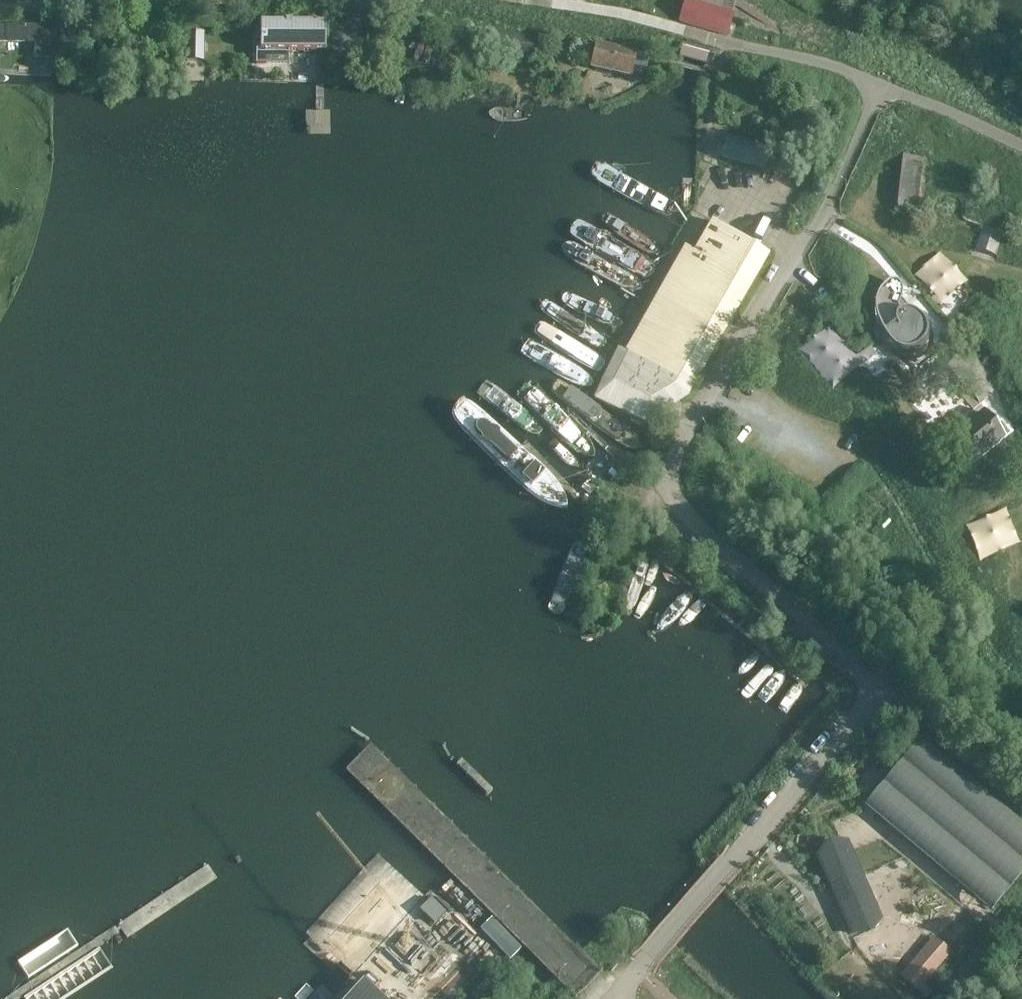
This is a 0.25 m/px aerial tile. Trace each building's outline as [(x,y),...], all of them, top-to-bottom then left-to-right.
[(722,0),(688,0),(688,3),(729,15),(733,3),(722,0)] [(678,23),(726,38),(733,17),(729,15),(688,3),(684,2),(678,23)] [(317,52),(317,24),(260,24),(260,52),(317,52)] [(49,26),(0,26),(0,33),(6,33),(6,42),(49,42),(49,26)] [(533,58),(536,36),(489,29),(486,51),(533,58)] [(646,69),(649,55),(596,43),(591,67),(630,76),(632,66),(646,69)] [(679,57),(705,65),(709,51),(682,43),(679,57)] [(755,131),(734,126),(731,138),(751,144),(755,131)] [(726,137),(720,159),(764,171),(770,149),(751,144),(731,138),(726,137)] [(923,164),(909,162),(909,154),(902,154),(902,160),(902,162),(898,201),(898,205),(898,209),(899,213),(901,216),(902,217),(903,218),(909,215),(908,214),(906,211),(905,209),(905,206),(905,204),(905,202),(919,204),(923,164)] [(919,155),(909,154),(909,162),(923,164),(919,204),(905,202),(905,204),(905,206),(905,209),(906,211),(918,212),(921,211),(924,209),(926,206),(926,203),(929,165),(929,162),(927,159),(924,156),(919,155)] [(1021,233),(1021,234),(1020,234),(1019,233),(969,218),(967,217),(967,216),(967,215),(967,213),(967,208),(967,205),(965,202),(964,199),(962,196),(959,194),(956,192),(953,191),(948,191),(944,191),(939,193),(936,195),(933,197),(931,201),(930,204),(927,214),(932,215),(934,205),(936,201),(937,200),(940,197),(944,196),(948,195),(952,196),(956,198),(959,200),(961,204),(962,207),(962,211),(962,214),(962,215),(962,218),(963,220),(965,221),(982,227),(981,231),(977,244),(974,251),(994,257),(997,258),(997,257),(999,252),(1003,238),(1005,234),(1017,238),(1020,238),(1021,238),(1021,233)] [(591,399),(642,423),(687,397),(726,328),(768,255),(739,239),(732,235),(713,224),(694,258),(683,251),(625,354),(615,350),(591,399)] [(965,287),(949,281),(939,306),(955,312),(958,306),(961,308),(966,295),(963,293),(965,287)] [(908,309),(899,299),(900,297),(900,294),(900,291),(900,287),(899,285),(897,283),(896,282),(894,282),(891,282),(888,283),(886,284),(883,288),(879,292),(877,295),(875,299),(874,303),(873,307),(873,311),(873,315),(873,319),(874,323),(875,329),(878,336),(882,342),(884,345),(885,347),(890,352),(896,357),(899,359),(904,361),(915,373),(943,350),(933,338),(933,336),(932,332),(929,325),(928,322),(925,318),(922,315),(919,313),(915,311),(911,310),(908,309)] [(983,412),(949,440),(972,468),(1011,436),(1001,423),(995,427),(983,412)] [(740,423),(728,416),(722,427),(734,434),(740,423)] [(867,805),(992,910),(1021,874),(1021,826),(921,741),(867,805)] [(844,844),(818,855),(853,936),(879,925),(844,844)] [(401,896),(374,872),(323,929),(349,952),(401,896)] [(419,912),(433,926),(445,914),(431,900),(419,912)] [(94,901),(2,960),(19,986),(111,927),(94,901)] [(192,932),(178,907),(126,938),(140,963),(192,932)] [(266,934),(211,996),(214,998),(250,998),(290,955),(266,934)] [(934,940),(903,977),(918,990),(949,954),(934,940)] [(92,957),(28,998),(65,998),(103,974),(92,957)] [(299,984),(286,998),(316,998),(299,984)] [(362,984),(349,998),(379,998),(362,984)]
